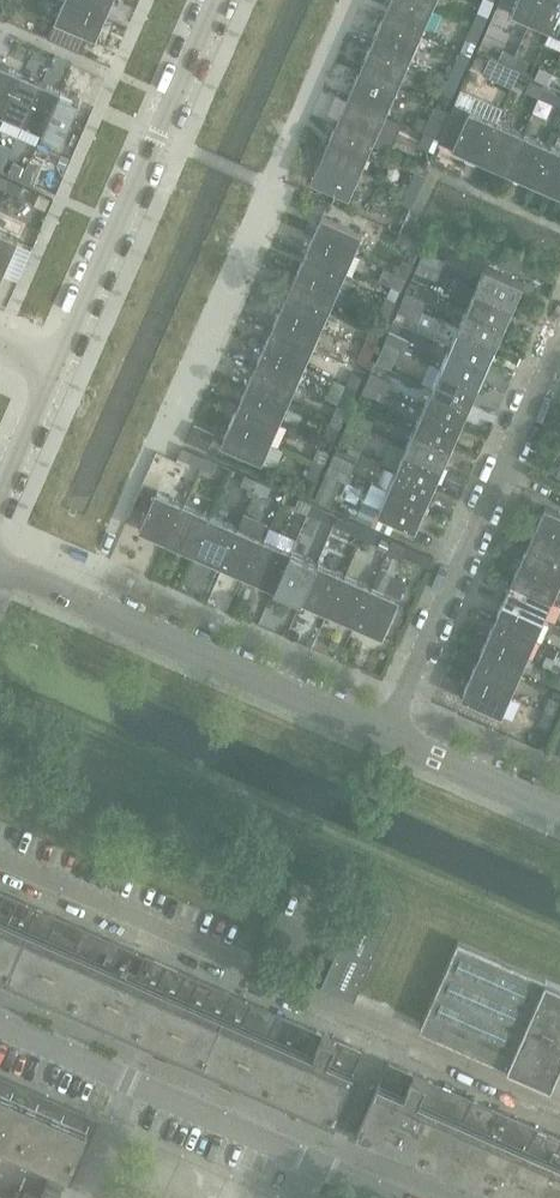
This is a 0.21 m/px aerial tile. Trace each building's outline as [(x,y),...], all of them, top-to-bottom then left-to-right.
[(105,18),(64,0),(56,19),(97,37),(105,18)] [(64,0),(105,18),(113,0),(65,0),(64,0)] [(383,17),(421,34),(433,8),(416,0),(391,0),(383,17)] [(499,4),(514,10),(518,0),(500,0),(499,4)] [(532,21),(541,0),(518,0),(514,10),(513,12),(532,21)] [(532,21),(551,29),(559,8),(559,0),(541,0),(532,21)] [(545,43),(559,49),(559,8),(551,29),(545,43)] [(478,11),(472,25),(482,29),(487,16),(478,11)] [(383,17),(371,44),(409,61),(421,34),(383,17)] [(482,29),(472,25),(466,38),(476,42),(482,29)] [(371,44),(359,72),(397,88),(409,61),(371,44)] [(503,52),(499,62),(512,67),(516,58),(503,52)] [(529,63),(516,58),(512,67),(520,71),(525,73),(529,63)] [(499,62),(492,77),(513,86),(517,76),(518,76),(520,71),(512,67),(499,62)] [(4,65),(0,75),(0,112),(6,114),(23,73),(4,65)] [(454,65),(448,78),(458,83),(463,70),(454,65)] [(536,78),(549,84),(554,74),(540,68),(536,78)] [(359,72),(348,98),(386,115),(397,88),(359,72)] [(42,81),(23,73),(6,114),(24,122),(42,81)] [(554,74),(549,84),(559,88),(559,77),(554,74)] [(458,83),(448,78),(442,91),(452,96),(458,83)] [(61,89),(42,81),(24,122),(43,130),(61,89)] [(526,91),(540,97),(544,88),(530,82),(526,91)] [(556,93),(544,88),(540,97),(552,103),(556,93)] [(81,98),(61,89),(43,130),(63,139),(81,98)] [(374,141),(386,115),(348,98),(336,124),(374,141)] [(445,125),(439,138),(454,145),(470,109),(455,103),(450,113),(445,125)] [(429,120),(424,132),(439,138),(445,125),(450,113),(435,107),(429,120)] [(453,147),(481,160),(498,121),(470,109),(454,145),(453,147)] [(524,133),(498,121),(481,160),(507,171),(524,133)] [(362,168),(374,141),(336,124),(324,152),(362,168)] [(439,138),(424,132),(418,145),(433,151),(439,138)] [(552,145),(524,133),(507,171),(535,183),(552,145)] [(535,183),(559,194),(559,149),(552,145),(535,183)] [(350,197),(362,168),(324,152),(312,180),(350,197)] [(9,173),(22,179),(26,169),(13,164),(9,173)] [(39,175),(26,169),(22,179),(35,185),(39,175)] [(10,180),(0,176),(0,188),(6,190),(10,180)] [(414,176),(408,189),(418,193),(423,181),(414,176)] [(23,186),(10,180),(6,190),(19,196),(23,186)] [(418,193),(408,189),(402,203),(412,207),(418,193)] [(322,215),(314,235),(355,253),(363,233),(322,215)] [(0,230),(0,276),(2,277),(19,239),(0,230)] [(314,235),(306,254),(346,272),(355,253),(314,235)] [(446,261),(424,251),(420,261),(441,271),(446,261)] [(306,254),(297,273),(338,291),(346,272),(306,254)] [(402,259),(396,271),(406,276),(411,263),(402,259)] [(441,271),(420,261),(416,270),(437,279),(441,271)] [(486,265),(477,286),(515,303),(524,282),(486,265)] [(406,276),(396,271),(390,285),(400,289),(406,276)] [(297,273),(289,292),(330,310),(338,291),(297,273)] [(460,279),(453,296),(469,304),(468,306),(506,323),(515,303),(477,286),(460,279)] [(289,292),(281,310),(321,328),(330,310),(289,292)] [(428,302),(406,292),(402,301),(424,311),(428,302)] [(385,296),(380,310),(389,314),(395,300),(385,296)] [(424,311),(402,301),(398,311),(420,320),(424,311)] [(506,323),(468,306),(459,327),(497,343),(506,323)] [(281,310),(272,329),(313,347),(321,328),(281,310)] [(389,314),(380,310),(374,322),(384,326),(389,314)] [(497,343),(459,327),(450,348),(488,364),(497,343)] [(272,329),(264,348),(305,367),(313,347),(272,329)] [(411,342),(389,332),(384,342),(406,352),(411,342)] [(369,334),(363,347),(373,351),(378,338),(369,334)] [(373,351),(363,347),(357,360),(367,365),(373,351)] [(264,348),(256,366),(297,385),(305,367),(264,348)] [(488,364),(450,348),(441,367),(479,384),(488,364)] [(379,353),(376,360),(390,367),(394,359),(379,353)] [(256,366),(248,385),(288,404),(297,385),(256,366)] [(479,384),(441,367),(432,387),(470,404),(479,384)] [(352,372),(346,385),(356,389),(362,376),(352,372)] [(392,382),(371,372),(366,382),(388,392),(392,382)] [(388,392),(366,382),(362,391),(384,401),(388,392)] [(248,385),(239,405),(279,424),(288,404),(248,385)] [(356,389),(346,385),(341,398),(351,402),(356,389)] [(470,404),(432,387),(424,407),(461,424),(470,404)] [(239,405),(231,424),(271,442),(279,424),(239,405)] [(461,424),(424,407),(415,428),(452,444),(461,424)] [(336,410),(330,422),(340,426),(345,414),(336,410)] [(375,422),(353,413),(348,422),(370,432),(375,422)] [(340,426),(330,422),(324,436),(334,440),(340,426)] [(370,432),(348,422),(345,431),(366,441),(370,432)] [(263,461),(271,442),(231,424),(222,443),(263,461)] [(452,444),(415,428),(406,448),(444,464),(452,444)] [(319,448),(313,461),(323,465),(329,453),(319,448)] [(444,464),(406,448),(397,467),(435,484),(444,464)] [(188,460),(200,465),(204,456),(192,450),(188,460)] [(356,463),(335,454),(330,463),(352,473),(356,463)] [(218,462),(204,456),(200,465),(214,472),(218,462)] [(323,465),(313,461),(307,474),(317,479),(323,465)] [(352,473),(330,463),(326,472),(348,482),(352,473)] [(435,484),(397,467),(388,489),(426,505),(435,484)] [(254,491),(258,482),(245,476),(241,485),(254,491)] [(267,497),(271,487),(258,482),(254,491),(267,497)] [(426,505),(388,489),(379,510),(416,526),(426,505)] [(140,529),(167,541),(184,503),(157,491),(140,529)] [(295,508),(307,513),(311,504),(299,499),(295,508)] [(211,515),(184,503),(167,541),(195,553),(211,515)] [(326,510),(311,504),(307,513),(321,520),(326,510)] [(537,526),(559,536),(559,513),(546,506),(537,526)] [(239,527),(211,515),(195,553),(222,565),(239,527)] [(349,532),(361,537),(366,528),(353,522),(349,532)] [(529,545),(559,559),(559,536),(537,526),(529,545)] [(249,577),(266,539),(239,527),(222,565),(249,577)] [(379,534),(366,528),(361,537),(375,543),(379,534)] [(382,538),(379,547),(387,551),(390,542),(382,538)] [(291,550),(266,539),(249,577),(274,588),(291,550)] [(421,552),(407,546),(392,539),(386,554),(401,561),(403,556),(416,561),(421,552)] [(520,564),(559,581),(559,559),(529,545),(520,564)] [(318,562),(291,550),(274,588),(301,600),(318,562)] [(345,574),(318,562),(301,600),(329,612),(345,574)] [(512,583),(553,601),(559,584),(559,581),(520,564),(512,583)] [(384,636),(400,598),(407,582),(379,569),(372,586),(356,624),(384,636)] [(372,586),(345,574),(329,612),(356,624),(372,586)] [(512,583),(504,601),(545,619),(553,601),(512,583)] [(504,601),(495,620),(536,638),(545,619),(504,601)] [(495,620),(487,639),(528,657),(536,638),(495,620)] [(487,639),(479,658),(520,676),(528,657),(487,639)] [(479,658),(470,677),(511,695),(520,676),(479,658)] [(503,715),(511,695),(470,677),(462,697),(503,715)] [(545,710),(554,714),(559,702),(559,701),(550,697),(545,710)] [(554,714),(545,710),(539,723),(548,728),(554,714)] [(71,922),(0,891),(0,970),(339,1120),(357,1079),(352,1077),(363,1051),(323,1033),(314,1052),(305,1048),(313,1029),(146,955),(138,974),(128,970),(136,951),(71,922)] [(427,1014),(420,1029),(552,1087),(559,1068),(559,985),(459,941),(427,1014)] [(454,1091),(438,1084),(430,1103),(421,1099),(429,1079),(389,1062),(377,1088),(372,1086),(354,1126),(517,1197),(559,1197),(559,1196),(559,1137),(454,1091)] [(0,1091),(0,1154),(65,1182),(88,1130),(0,1091)] [(23,1197),(58,1197),(63,1187),(48,1181),(43,1193),(42,1197),(26,1190),(23,1197)]
